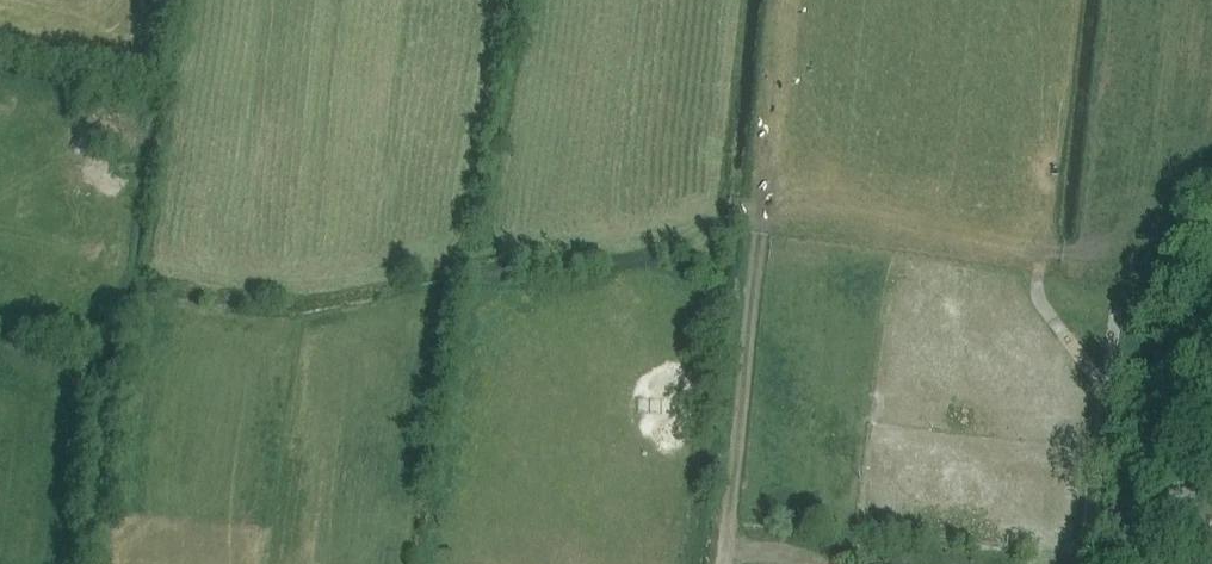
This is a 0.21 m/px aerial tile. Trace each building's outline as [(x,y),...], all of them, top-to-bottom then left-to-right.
[(1203,432),(1202,460),(1211,461),(1211,432),(1203,432)]
